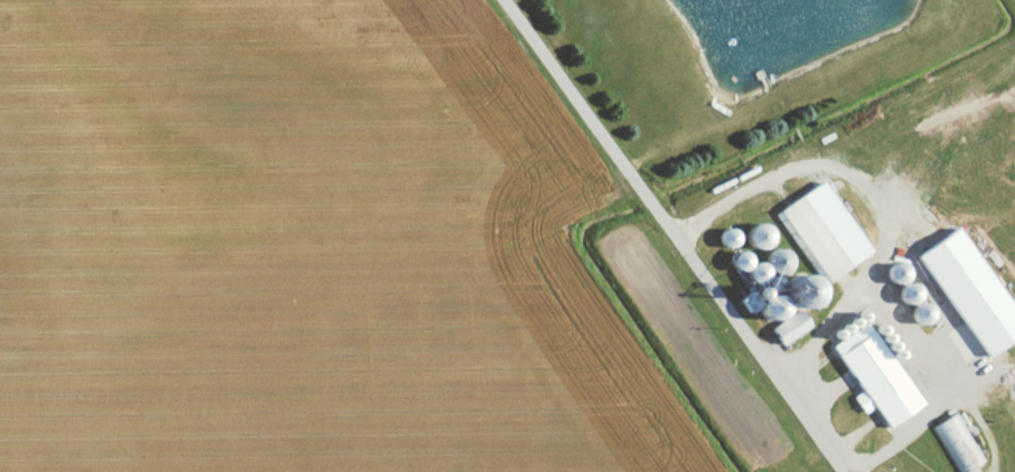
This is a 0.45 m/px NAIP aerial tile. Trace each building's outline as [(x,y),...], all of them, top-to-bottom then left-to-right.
[(773,210),(819,284),(865,255),(819,181),(773,210)] [(981,359),(1014,336),(1014,322),(952,227),(911,255),(981,359)] [(764,321),(778,316),(780,305),(803,309),(811,294),(812,291),(809,282),(801,280),(795,276),(785,280),(786,283),(783,290),(780,291),(776,290),(767,293),(759,288),(754,287),(758,280),(760,268),(751,262),(743,265),(740,256),(732,270),(738,271),(743,287),(738,297),(734,298),(738,311),(747,313),(762,321),(764,321)] [(804,329),(795,311),(764,327),(773,345),(804,329)] [(856,392),(848,397),(859,414),(869,408),(883,429),(917,406),(861,322),(825,346),(856,392)] [(956,471),(962,471),(982,460),(951,412),(928,427),(956,471)]
